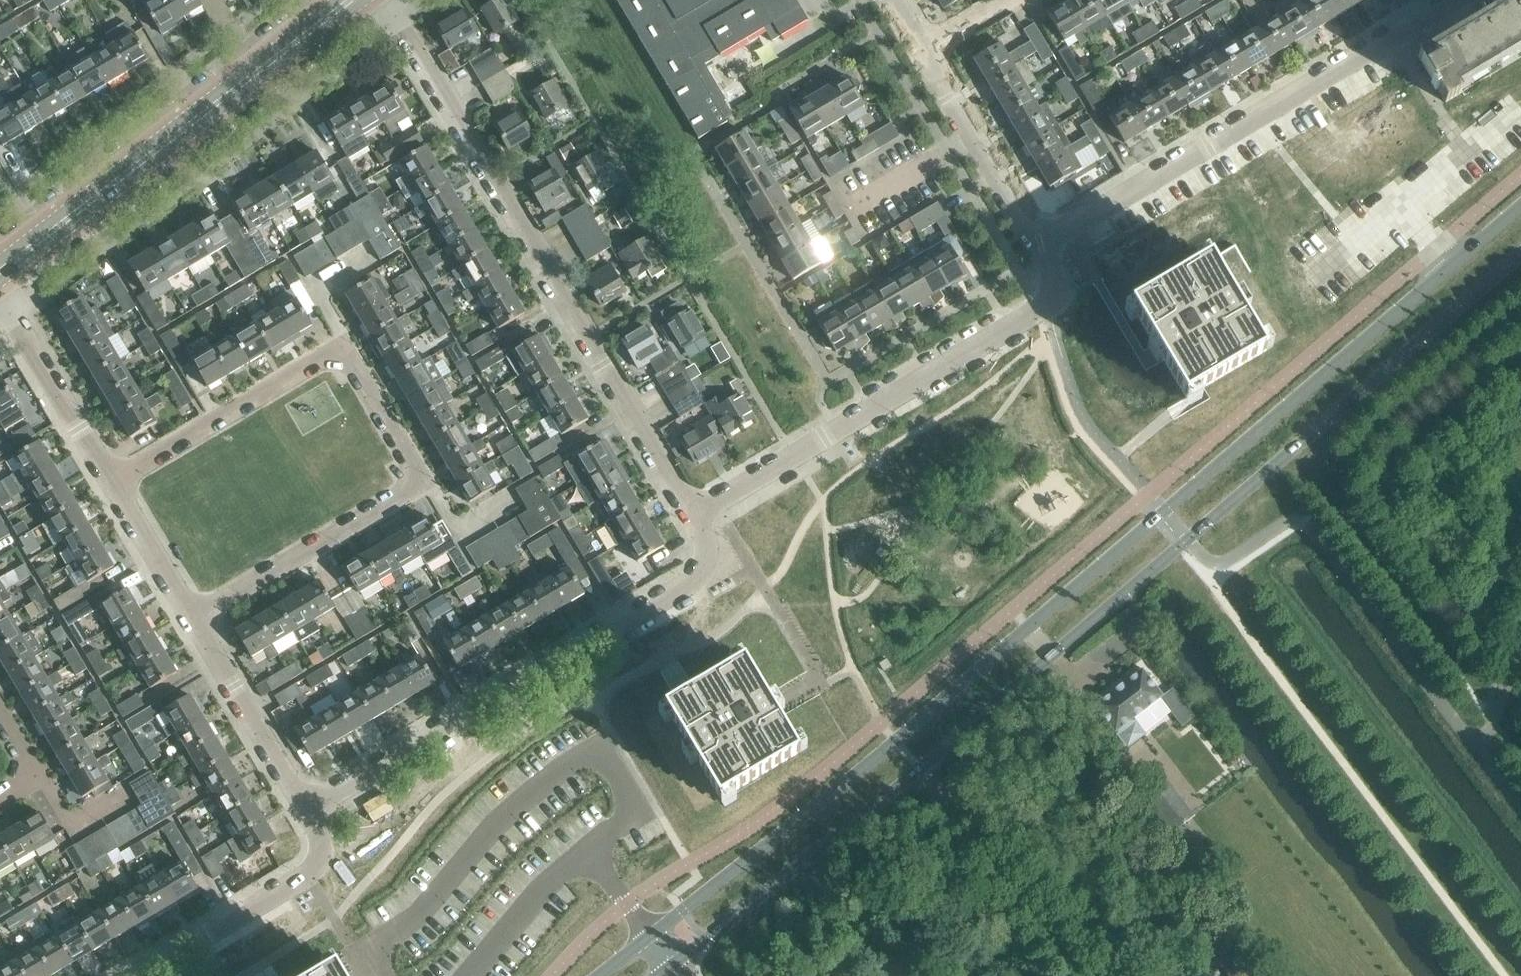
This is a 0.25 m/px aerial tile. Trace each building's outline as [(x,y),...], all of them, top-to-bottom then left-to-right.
[(29,2),(28,0),(13,0),(18,8),(29,2)] [(60,5),(57,0),(44,0),(43,1),(50,12),(60,5)] [(160,32),(181,19),(170,0),(141,0),(160,32)] [(181,19),(202,6),(198,0),(170,0),(181,19)] [(496,34),(518,21),(506,0),(498,0),(481,10),(496,34)] [(808,21),(796,0),(617,0),(667,85),(666,85),(667,86),(698,139),(727,122),(727,121),(726,122),(716,105),(725,100),(724,99),(703,64),(720,55),(721,55),(721,54),(764,28),(764,29),(771,41),(780,36),(781,37),(782,37),(781,36),(807,20),(807,21),(808,21)] [(944,9),(959,0),(938,0),(944,9)] [(1070,2),(1085,29),(1107,16),(1097,0),(1068,0),(1070,2)] [(1126,0),(1097,0),(1107,16),(1112,25),(1133,12),(1128,3),(1126,0)] [(1202,7),(1198,0),(1189,0),(1185,2),(1191,13),(1202,7)] [(1232,11),(1226,0),(1216,5),(1223,16),(1232,11)] [(1338,16),(1329,0),(1297,0),(1299,4),(1301,2),(1317,29),(1338,16)] [(1338,16),(1360,3),(1357,0),(1329,0),(1338,16)] [(1520,58),(1520,0),(1513,0),(1418,57),(1433,82),(1430,83),(1435,91),(1437,90),(1445,103),(1462,93),(1464,96),(1471,92),(1469,89),(1520,58)] [(1090,37),(1085,29),(1070,2),(1061,7),(1059,3),(1046,11),(1064,41),(1074,35),(1080,46),(1091,39),(1090,37)] [(1181,20),(1191,13),(1185,2),(1174,9),(1181,20)] [(1307,35),(1317,29),(1301,2),(1299,4),(1280,15),(1296,41),(1294,42),(1296,46),(1309,38),(1307,35)] [(1211,23),(1223,16),(1216,5),(1205,12),(1211,23)] [(40,18),(33,7),(12,19),(19,30),(40,18)] [(465,10),(460,13),(436,27),(449,50),(478,32),(465,10)] [(1294,42),(1296,41),(1280,15),(1259,28),(1274,54),(1294,42)] [(8,36),(19,30),(12,19),(0,26),(0,41),(8,36)] [(1149,39),(1159,32),(1153,21),(1142,28),(1149,39)] [(106,35),(112,45),(128,72),(149,59),(127,22),(106,35)] [(1030,41),(1006,55),(1000,44),(999,44),(996,39),(982,47),(985,52),(973,59),(986,81),(1012,65),(1023,59),(1036,51),(1047,45),(1034,23),(1023,30),(1030,41)] [(1181,42),(1190,36),(1184,25),(1174,31),(1181,42)] [(1138,45),(1149,39),(1142,28),(1132,34),(1138,45)] [(1274,54),(1259,28),(1237,40),(1253,67),(1274,54)] [(1169,48),(1181,42),(1174,31),(1163,37),(1169,48)] [(1210,43),(1232,79),(1253,67),(1237,40),(1227,46),(1221,36),(1210,43)] [(1162,47),(1158,40),(1152,44),(1156,50),(1162,47)] [(1199,49),(1205,60),(1195,66),(1210,92),(1232,79),(1210,43),(1199,49)] [(107,84),(128,72),(112,45),(91,57),(107,84)] [(1042,62),(1053,56),(1047,45),(1036,51),(1042,62)] [(1076,82),(1087,75),(1069,45),(1058,52),(1076,82)] [(1107,63),(1117,57),(1111,46),(1100,52),(1107,63)] [(468,62),(475,73),(499,58),(493,48),(468,62)] [(1138,67),(1148,61),(1141,50),(1131,56),(1138,67)] [(1127,73),(1138,67),(1131,56),(1120,62),(1127,73)] [(86,97),(107,84),(91,57),(70,70),(86,97)] [(475,73),(481,83),(505,69),(499,58),(475,73)] [(1012,65),(986,81),(999,102),(1025,86),(1035,80),(1023,59),(1012,65)] [(1210,92),(1195,66),(1184,72),(1178,61),(1167,68),(1173,78),(1189,105),(1198,99),(1200,103),(1212,95),(1210,92)] [(66,109),(86,97),(70,70),(58,77),(52,67),(44,72),(50,82),(66,109)] [(511,80),(505,69),(481,83),(487,94),(511,80)] [(826,84),(845,116),(864,105),(856,92),(859,91),(860,85),(857,80),(852,79),(849,80),(847,76),(835,83),(833,80),(826,84)] [(1061,94),(1072,88),(1066,77),(1055,84),(1061,94)] [(1168,117),(1189,105),(1173,78),(1152,91),(1168,117)] [(45,121),(23,84),(10,92),(3,79),(0,81),(0,92),(9,107),(8,107),(24,134),(45,121)] [(31,79),(23,84),(45,121),(53,116),(55,120),(67,112),(66,109),(50,82),(38,89),(31,79)] [(511,80),(487,94),(493,105),(517,90),(511,80)] [(402,94),(395,82),(389,85),(389,84),(388,85),(386,81),(374,89),(376,92),(368,97),(383,123),(390,134),(399,128),(393,118),(405,110),(397,97),(402,94)] [(568,105),(554,81),(531,94),(546,119),(568,105)] [(1079,87),(1085,97),(1096,91),(1090,81),(1079,87)] [(826,128),(845,116),(826,84),(819,88),(821,92),(809,99),(826,128)] [(1025,86),(999,102),(1011,123),(1038,108),(1037,107),(1025,86)] [(1146,130),(1168,117),(1152,91),(1141,97),(1135,87),(1125,93),(1131,104),(1146,130)] [(1067,105),(1078,98),(1072,88),(1061,94),(1067,105)] [(1108,111),(1096,91),(1085,97),(1097,117),(1108,111)] [(363,136),(383,123),(368,97),(347,109),(363,136)] [(796,102),(788,107),(812,147),(816,144),(817,139),(814,135),(826,128),(809,99),(797,105),(796,102)] [(1146,130),(1131,104),(1109,116),(1125,142),(1146,130)] [(1038,108),(1011,123),(1024,145),(1050,129),(1043,117),(1048,115),(1042,105),(1037,107),(1038,108)] [(8,107),(0,112),(0,141),(3,146),(24,134),(8,107)] [(533,135),(516,108),(492,122),(509,150),(533,135)] [(337,111),(324,118),(347,157),(348,159),(369,146),(363,136),(347,109),(339,114),(337,111)] [(785,133),(794,128),(787,117),(778,123),(785,133)] [(1086,137),(1097,130),(1091,120),(1080,126),(1086,136),(1086,137)] [(1050,129),(1024,145),(1037,166),(1070,146),(1057,125),(1050,129)] [(792,145),(801,140),(794,128),(785,133),(792,145)] [(401,152),(422,140),(416,129),(395,142),(401,152)] [(1086,137),(1086,136),(1070,146),(1037,166),(1050,188),(1053,185),(1055,189),(1069,181),(1067,177),(1082,168),(1074,155),(1091,145),(1099,158),(1110,152),(1097,130),(1086,137)] [(1503,163),(1520,150),(1520,147),(1509,130),(1489,143),(1503,163)] [(727,168),(756,150),(765,145),(762,142),(759,139),(755,140),(751,142),(745,132),(712,151),(717,158),(720,156),(727,168)] [(868,155),(879,148),(874,139),(863,146),(868,155)] [(390,158),(401,152),(395,142),(384,148),(390,158)] [(857,162),(868,155),(863,146),(851,153),(857,162)] [(438,168),(426,147),(400,162),(407,174),(395,181),(401,190),(438,168)] [(731,181),(735,188),(767,169),(756,150),(727,168),(734,180),(731,181)] [(297,165),(296,164),(295,164),(296,166),(313,194),(318,203),(340,190),(317,151),(303,160),(304,161),(297,165)] [(615,185),(597,153),(569,170),(576,182),(582,179),(589,191),(599,185),(603,192),(615,185)] [(807,171),(816,165),(809,155),(800,160),(807,171)] [(830,177),(842,170),(837,161),(825,168),(830,177)] [(814,182),(823,177),(816,165),(807,171),(814,182)] [(292,206),(313,194),(296,166),(289,170),(288,168),(274,177),(292,206)] [(545,212),(570,197),(558,178),(565,174),(560,166),(529,184),(545,212)] [(451,189),(438,168),(401,190),(406,199),(418,192),(425,204),(451,189)] [(749,205),(778,188),(767,169),(735,188),(739,195),(742,193),(749,205)] [(347,179),(347,180),(359,200),(369,194),(357,173),(357,174),(347,179)] [(271,219),(292,206),(274,177),(261,185),(262,186),(255,190),(254,189),(253,189),(271,219)] [(376,205),(386,199),(380,188),(369,194),(376,205)] [(757,226),(789,207),(778,188),(749,205),(756,217),(753,219),(757,226)] [(228,215),(228,216),(255,261),(266,255),(271,263),(275,261),(256,228),(271,219),(253,189),(245,194),(243,191),(230,199),(232,202),(233,202),(238,211),(240,214),(230,219),(229,216),(228,215)] [(463,209),(451,189),(425,204),(414,210),(419,219),(430,213),(437,225),(463,209)] [(829,208),(838,203),(831,192),(823,197),(829,208)] [(388,226),(382,216),(376,205),(369,194),(359,200),(349,206),(350,207),(357,219),(369,240),(368,240),(380,260),(401,248),(388,226)] [(382,216),(392,209),(386,199),(376,205),(382,216)] [(918,233),(946,216),(943,210),(938,202),(908,219),(914,228),(915,228),(918,233)] [(836,219),(845,214),(838,203),(829,208),(836,219)] [(561,218),(567,229),(592,215),(585,204),(561,218)] [(336,231),(346,225),(357,219),(350,207),(329,219),(336,231)] [(771,242),(800,225),(789,207),(757,226),(761,232),(764,230),(771,242)] [(475,230),(463,209),(437,225),(449,246),(475,230)] [(192,226),(209,256),(226,246),(245,279),(271,263),(266,255),(255,261),(228,216),(227,216),(228,217),(230,220),(220,225),(219,222),(214,214),(214,213),(212,210),(198,218),(200,221),(199,222),(200,223),(193,227),(192,226)] [(567,229),(574,240),(598,226),(592,215),(567,229)] [(399,234),(410,227),(404,216),(393,223),(399,234)] [(357,219),(346,225),(359,246),(368,240),(369,240),(357,219)] [(914,228),(908,219),(899,225),(904,234),(914,228)] [(311,239),(319,234),(323,232),(316,222),(305,228),(311,239)] [(348,252),(359,246),(346,225),(336,231),(348,252)] [(779,263),(811,244),(800,225),(771,242),(778,254),(775,256),(779,263)] [(171,239),(188,268),(193,276),(213,264),(209,256),(192,226),(191,227),(192,228),(185,232),(184,231),(171,239)] [(574,240),(580,251),(604,237),(598,226),(574,240)] [(301,245),(311,239),(305,228),(295,234),(301,245)] [(851,246),(860,241),(853,228),(844,234),(851,246)] [(488,251),(475,230),(449,246),(461,266),(462,267),(488,251)] [(337,259),(348,252),(336,231),(324,238),(337,259)] [(610,247),(604,237),(580,251),(586,261),(610,247)] [(327,265),(337,259),(324,238),(322,239),(314,244),(327,265)] [(619,255),(633,279),(647,271),(652,278),(666,269),(647,238),(619,255)] [(943,247),(931,254),(950,285),(967,275),(958,259),(961,257),(962,252),(955,239),(950,238),(944,241),(943,247)] [(167,280),(188,268),(171,239),(157,247),(158,248),(151,252),(150,251),(167,280)] [(279,258),(291,251),(284,240),(275,245),(273,249),(279,258)] [(316,271),(327,265),(314,244),(304,250),(316,271)] [(793,280),(822,263),(811,244),(779,263),(783,270),(786,268),(793,280)] [(1211,259),(1131,306),(1154,345),(1159,353),(1163,360),(1185,398),(1186,398),(1204,388),(1265,351),(1289,337),(1251,272),(1238,250),(1237,248),(1235,245),(1211,259)] [(418,264),(428,258),(422,247),(411,253),(418,264)] [(306,277),(316,271),(304,250),(294,257),(306,277)] [(909,261),(929,297),(935,306),(940,301),(935,293),(950,285),(931,254),(930,254),(928,250),(909,261)] [(146,293),(167,280),(150,251),(149,251),(150,253),(143,257),(142,255),(129,263),(146,293)] [(500,272),(488,251),(462,267),(461,266),(452,272),(457,281),(467,275),(474,287),(500,272)] [(424,275),(434,268),(428,258),(418,264),(424,275)] [(290,287),(300,281),(301,281),(289,260),(278,266),(290,287)] [(935,306),(929,297),(909,261),(889,273),(910,308),(923,300),(928,308),(934,306),(935,306)] [(626,292),(609,265),(585,279),(602,306),(626,292)] [(409,285),(419,279),(413,268),(402,275),(409,285)] [(513,293),(500,272),(474,287),(474,288),(463,294),(468,303),(479,297),(486,308),(513,293)] [(871,284),(892,319),(898,328),(898,327),(903,323),(898,315),(910,308),(889,273),(871,284)] [(119,303),(129,297),(117,276),(106,282),(119,303)] [(358,315),(384,300),(390,297),(379,279),(376,278),(372,280),(372,279),(346,294),(358,315)] [(415,296),(426,290),(419,279),(409,285),(415,296)] [(208,301),(219,294),(212,283),(201,290),(208,301)] [(898,328),(892,319),(871,284),(853,294),(874,330),(886,322),(891,330),(897,328),(898,328)] [(242,302),(253,295),(246,285),(235,291),(242,302)] [(442,306),(453,300),(446,288),(435,295),(442,306)] [(197,307),(208,301),(201,290),(191,296),(197,307)] [(242,302),(235,291),(215,303),(222,314),(242,302)] [(525,314),(513,293),(486,308),(499,329),(525,314)] [(834,305),(855,341),(860,350),(861,350),(861,349),(865,345),(861,337),(874,330),(853,294),(834,305)] [(157,331),(167,324),(150,295),(139,301),(157,331)] [(90,310),(82,297),(55,313),(68,334),(102,314),(97,305),(90,310)] [(125,314),(136,307),(129,297),(119,303),(125,314)] [(276,311),(291,338),(312,325),(297,299),(276,311)] [(358,315),(371,336),(397,321),(384,300),(358,315)] [(448,316),(459,310),(453,300),(442,306),(448,316)] [(291,338),(276,311),(271,303),(265,307),(264,311),(267,317),(255,324),(270,350),(272,353),(284,346),(282,343),(291,338)] [(860,350),(855,341),(834,305),(815,317),(826,336),(824,337),(822,343),(825,348),(831,349),(833,348),(836,352),(849,344),(853,352),(860,350)] [(201,326),(212,320),(205,309),(194,316),(201,326)] [(433,327),(444,321),(438,310),(427,316),(433,327)] [(704,334),(690,310),(662,327),(669,339),(675,336),(682,348),(704,334)] [(68,334),(80,355),(107,339),(108,339),(115,335),(102,314),(68,334)] [(381,358),(383,357),(409,342),(402,329),(412,323),(407,315),(397,321),(371,336),(376,345),(374,346),(373,348),(378,357),(381,358)] [(440,338),(450,332),(444,321),(433,327),(440,338)] [(249,362),(270,350),(255,324),(234,336),(249,362)] [(650,362),(657,374),(678,361),(669,346),(661,351),(646,327),(622,341),(638,369),(650,362)] [(144,345),(154,339),(148,328),(137,335),(144,345)] [(180,370),(191,364),(171,330),(160,336),(180,370)] [(472,356),(493,344),(487,333),(465,345),(472,356)] [(513,351),(508,342),(475,362),(481,372),(507,358),(517,374),(523,370),(524,372),(551,357),(545,348),(549,346),(542,335),(539,337),(538,336),(513,351)] [(249,362),(234,336),(213,349),(228,375),(249,362)] [(120,359),(108,339),(107,339),(80,355),(93,376),(120,359)] [(150,356),(161,350),(154,339),(144,345),(150,356)] [(383,357),(395,378),(421,363),(409,342),(383,357)] [(208,387),(228,375),(213,349),(192,361),(208,387)] [(458,369),(469,363),(462,352),(451,358),(458,369)] [(524,372),(537,393),(563,378),(551,357),(524,372)] [(430,358),(421,363),(395,378),(400,386),(397,389),(404,401),(408,399),(442,379),(430,358)] [(105,396),(132,380),(120,359),(93,376),(97,383),(94,385),(102,398),(105,396)] [(654,376),(661,386),(685,372),(678,361),(657,374),(654,376)] [(464,380),(475,373),(469,363),(458,369),(464,380)] [(691,368),(685,372),(691,382),(698,378),(691,368)] [(169,387),(179,380),(173,370),(162,376),(169,387)] [(21,371),(7,379),(16,395),(30,387),(21,371)] [(685,372),(661,386),(667,397),(691,382),(685,372)] [(0,378),(0,414),(17,403),(1,377),(0,378)] [(537,393),(549,414),(575,399),(563,378),(537,393)] [(698,394),(704,389),(698,378),(691,382),(697,393),(698,394)] [(420,420),(446,404),(453,400),(446,388),(446,386),(442,379),(408,399),(413,407),(409,409),(416,422),(420,420)] [(118,417),(145,401),(132,380),(105,396),(118,417)] [(181,408),(192,402),(179,380),(169,387),(181,408)] [(697,393),(691,382),(667,397),(673,407),(697,393)] [(503,385),(492,392),(505,412),(515,406),(503,385)] [(483,411),(493,405),(487,393),(476,399),(483,411)] [(704,404),(698,394),(697,393),(673,407),(680,418),(704,404)] [(118,417),(131,438),(157,422),(150,410),(162,402),(157,394),(145,401),(118,417)] [(754,419),(740,395),(728,402),(723,394),(708,403),(727,435),(754,419)] [(588,420),(575,399),(549,414),(562,435),(588,420)] [(420,420),(432,441),(459,425),(446,404),(420,420)] [(489,421),(499,415),(493,405),(483,411),(489,421)] [(511,424),(522,417),(515,406),(505,412),(511,424)] [(710,434),(719,429),(711,415),(693,426),(696,432),(681,441),(695,463),(719,449),(710,434)] [(11,435),(8,437),(15,447),(36,435),(29,424),(11,435)] [(432,441),(445,462),(471,446),(471,445),(459,425),(432,441)] [(512,435),(496,445),(502,455),(518,446),(512,435)] [(534,463),(564,446),(557,435),(528,452),(534,463)] [(0,442),(0,456),(15,447),(8,437),(0,442)] [(445,462),(457,483),(483,467),(483,466),(476,454),(486,448),(481,439),(471,445),(471,446),(445,462)] [(582,470),(571,477),(576,485),(588,479),(614,463),(609,455),(612,453),(605,441),(602,443),(601,442),(575,458),(582,470)] [(10,476),(0,482),(5,490),(15,484),(52,463),(39,442),(13,457),(21,469),(10,476)] [(524,456),(511,463),(521,479),(533,472),(524,456)] [(544,479),(565,467),(559,456),(537,468),(544,479)] [(483,466),(483,467),(457,483),(469,503),(496,488),(488,475),(497,469),(492,461),(483,466)] [(52,463),(15,484),(21,493),(31,487),(38,499),(65,484),(52,463)] [(588,479),(600,499),(626,484),(614,463),(588,479)] [(522,500),(542,488),(536,477),(516,489),(522,500)] [(77,505),(65,484),(38,499),(51,520),(77,505)] [(638,505),(626,484),(600,499),(612,520),(638,505)] [(522,500),(528,511),(549,498),(542,488),(522,500)] [(12,501),(5,490),(0,494),(0,506),(1,508),(12,501)] [(559,497),(551,502),(556,511),(557,513),(565,508),(559,497)] [(528,511),(517,517),(530,538),(561,519),(556,511),(551,502),(550,500),(549,498),(528,511)] [(56,528),(64,542),(90,526),(77,505),(51,520),(51,521),(42,526),(47,534),(56,528)] [(612,520),(604,525),(617,546),(625,541),(651,526),(638,505),(612,520)] [(447,552),(462,578),(473,571),(453,538),(442,544),(425,514),(412,522),(414,525),(406,530),(421,556),(426,565),(447,552)] [(517,517),(507,523),(519,544),(530,538),(517,517)] [(10,535),(0,518),(0,541),(10,535)] [(20,539),(30,533),(24,521),(13,527),(20,539)] [(497,529),(509,550),(514,547),(519,544),(507,523),(497,529)] [(575,542),(586,536),(580,525),(569,531),(575,542)] [(102,547),(90,526),(64,542),(75,562),(76,563),(102,547)] [(651,526),(625,541),(637,562),(664,547),(651,526)] [(548,534),(561,555),(568,568),(556,575),(552,568),(543,573),(547,580),(548,580),(563,606),(584,594),(574,576),(584,570),(559,528),(548,534)] [(486,535),(499,556),(504,553),(509,550),(497,529),(486,535)] [(406,530),(385,542),(400,568),(421,556),(406,530)] [(30,561),(41,555),(34,544),(36,543),(30,533),(20,539),(26,549),(23,551),(30,561)] [(486,535),(476,542),(488,562),(493,560),(499,556),(486,535)] [(582,553),(592,547),(586,536),(575,542),(582,553)] [(376,547),(375,545),(373,544),(363,550),(362,552),(364,555),(379,581),(383,587),(394,580),(397,585),(407,579),(400,569),(400,568),(385,542),(376,547)] [(488,562),(476,542),(466,548),(478,568),(488,562)] [(105,584),(100,575),(114,567),(102,547),(76,563),(75,562),(66,567),(71,575),(80,570),(87,581),(53,601),(60,611),(105,584)] [(510,564),(521,557),(514,547),(509,550),(504,553),(510,564)] [(499,570),(510,564),(504,553),(499,556),(493,560),(499,570)] [(358,593),(379,581),(364,555),(343,567),(358,593)] [(649,556),(637,563),(642,571),(654,564),(649,556)] [(0,564),(0,568),(2,573),(21,565),(18,557),(0,564)] [(598,557),(588,564),(612,605),(623,599),(598,557)] [(20,581),(31,575),(24,564),(14,570),(20,581)] [(42,581),(52,575),(46,564),(35,570),(42,581)] [(471,594),(482,587),(476,577),(465,583),(471,594)] [(527,592),(542,619),(563,606),(548,580),(547,580),(527,592)] [(299,594),(314,620),(335,607),(320,581),(299,594)] [(461,600),(471,594),(465,583),(454,590),(461,600)] [(33,603),(44,596),(37,585),(26,591),(33,603)] [(420,603),(432,596),(425,585),(414,592),(420,603)] [(102,606),(113,625),(140,610),(127,589),(113,597),(108,588),(62,616),(68,626),(102,606)] [(10,616),(3,604),(11,599),(6,590),(0,593),(0,622),(10,616)] [(410,609),(420,603),(414,592),(404,598),(410,609)] [(522,631),(542,619),(527,592),(506,605),(522,631)] [(314,620),(299,594),(278,606),(293,632),(299,642),(320,629),(314,620)] [(39,613),(50,607),(44,596),(33,603),(39,613)] [(501,643),(522,631),(506,605),(485,617),(501,643)] [(278,606),(257,618),(272,645),(273,644),(293,632),(278,606)] [(367,634),(377,628),(365,607),(354,613),(367,634)] [(427,634),(437,628),(425,607),(414,613),(427,634)] [(152,631),(140,610),(113,625),(126,646),(126,647),(152,631)] [(356,640),(367,634),(354,613),(344,619),(356,640)] [(22,637),(10,616),(0,622),(0,650),(22,637)] [(411,644),(421,638),(409,616),(398,623),(411,644)] [(480,656),(501,643),(485,617),(464,630),(480,656)] [(272,645),(257,618),(236,631),(251,657),(263,650),(270,660),(279,655),(273,644),(272,645)] [(57,643),(68,637),(61,626),(51,632),(57,643)] [(480,656),(464,630),(443,642),(459,668),(480,656)] [(131,655),(138,668),(165,652),(152,631),(126,647),(126,646),(117,651),(122,660),(131,655)] [(8,673),(35,658),(22,637),(0,650),(0,659),(8,673)] [(365,657),(375,651),(369,640),(358,646),(365,657)] [(323,660),(334,654),(328,643),(317,650),(323,660)] [(348,667),(365,657),(358,646),(342,656),(348,667)] [(70,665),(80,658),(74,647),(63,653),(70,665)] [(92,667),(103,660),(96,649),(86,655),(92,667)] [(177,673),(165,652),(138,668),(151,688),(177,673)] [(420,656),(399,668),(415,694),(436,682),(420,656)] [(35,658),(8,673),(21,694),(47,678),(35,658)] [(76,675),(87,669),(80,658),(70,665),(76,675)] [(99,677),(109,671),(103,660),(92,667),(99,677)] [(293,679),(304,672),(297,661),(286,668),(293,679)] [(665,708),(643,721),(697,813),(720,800),(800,753),(772,705),(745,661),(665,708)] [(323,682),(334,676),(327,665),(316,671),(323,682)] [(272,691),(293,679),(286,668),(265,680),(272,691)] [(378,681),(394,707),(415,694),(399,668),(378,681)] [(1120,734),(1120,738),(1125,745),(1129,746),(1142,736),(1142,732),(1137,725),(1133,724),(1130,721),(1163,696),(1142,668),(1121,684),(1122,685),(1115,690),(1114,689),(1093,706),(1101,716),(1099,717),(1105,725),(1107,723),(1115,733),(1118,731),(1120,734)] [(312,689),(323,682),(316,671),(306,678),(312,689)] [(47,678),(21,694),(33,715),(59,699),(52,687),(62,681),(57,672),(47,678)] [(394,707),(378,681),(358,693),(373,719),(394,707)] [(281,707),(302,694),(296,684),(275,696),(281,707)] [(94,706),(105,700),(99,689),(88,695),(94,706)] [(59,699),(33,715),(45,735),(71,720),(64,707),(74,701),(69,693),(59,699)] [(352,731),(373,719),(358,693),(337,705),(352,731)] [(123,717),(144,705),(137,694),(116,707),(123,717)] [(177,732),(203,716),(190,695),(164,711),(172,724),(163,729),(168,737),(177,732)] [(101,717),(111,710),(105,700),(94,706),(101,717)] [(132,732),(153,720),(162,714),(156,703),(125,722),(132,732)] [(352,731),(337,705),(316,718),(331,744),(352,731)] [(215,737),(203,716),(177,732),(189,752),(189,753),(215,737)] [(331,744),(316,718),(295,730),(310,756),(331,744)] [(71,720),(45,735),(58,756),(84,741),(84,740),(71,720)] [(119,747),(130,741),(123,730),(112,737),(119,747)] [(84,741),(58,756),(70,777),(96,761),(89,750),(99,743),(94,734),(84,740),(84,741)] [(202,774),(228,758),(215,737),(189,753),(189,752),(178,759),(184,767),(194,761),(201,773),(202,774)] [(125,758),(136,752),(130,741),(119,747),(125,758)] [(150,763),(160,757),(154,745),(143,752),(150,763)] [(96,761),(70,777),(82,798),(108,782),(103,773),(113,767),(108,758),(98,764),(96,761)] [(240,780),(228,758),(202,774),(201,773),(191,779),(196,788),(206,782),(214,795),(240,780)] [(129,784),(135,794),(156,782),(150,772),(129,784)] [(164,796),(175,790),(168,778),(157,785),(164,796)] [(253,801),(240,780),(214,795),(227,816),(253,801)] [(92,792),(95,797),(112,788),(109,782),(92,792)] [(142,806),(137,808),(149,829),(175,814),(170,807),(164,796),(157,785),(156,782),(135,794),(142,806)] [(170,807),(181,800),(175,790),(164,796),(170,807)] [(1193,816),(1178,795),(1165,804),(1155,812),(1171,833),(1193,816)] [(239,837),(265,822),(253,801),(227,816),(239,837)] [(139,835),(149,829),(137,808),(127,814),(139,835)] [(40,812),(19,825),(34,851),(56,839),(40,812)] [(127,814),(116,820),(128,841),(139,835),(127,814)] [(118,847),(128,841),(116,820),(106,827),(118,847)] [(189,837),(200,831),(193,820),(182,826),(189,837)] [(179,857),(190,851),(172,822),(162,828),(179,857)] [(277,841),(265,822),(239,837),(251,857),(277,841)] [(13,864),(34,851),(19,825),(0,836),(0,841),(13,864)] [(106,827),(96,833),(108,853),(118,847),(106,827)] [(195,848),(206,842),(200,831),(189,837),(195,848)] [(97,859),(106,854),(108,853),(96,833),(85,839),(97,859)] [(87,866),(95,861),(97,859),(85,839),(75,845),(87,866)] [(13,864),(0,841),(0,872),(13,864)] [(136,858),(147,852),(140,841),(129,848),(136,858)] [(77,872),(85,867),(87,866),(75,845),(65,851),(77,872)] [(222,846),(212,852),(217,861),(227,855),(222,846)] [(224,873),(217,861),(212,852),(201,858),(214,880),(224,873)] [(102,871),(113,865),(106,854),(97,859),(95,861),(102,871)] [(163,860),(154,865),(160,875),(176,902),(185,896),(187,900),(199,892),(182,862),(169,870),(163,860)] [(91,878),(102,871),(95,861),(87,866),(85,867),(91,878)] [(165,908),(176,902),(160,875),(154,865),(134,877),(140,887),(139,888),(155,914),(157,917),(167,911),(165,908)] [(33,898),(45,891),(39,880),(27,887),(33,898)] [(64,901),(74,895),(68,884),(57,890),(64,901)] [(23,904),(33,898),(27,887),(17,893),(23,904)] [(139,888),(119,900),(134,926),(136,930),(147,923),(145,920),(155,914),(139,888)] [(53,907),(64,901),(57,890),(47,897),(53,907)] [(114,938),(134,926),(119,900),(98,912),(114,938)] [(22,926),(33,919),(27,909),(16,915),(22,926)] [(98,912),(78,924),(77,924),(93,951),(114,938),(98,912)] [(11,932),(22,926),(16,915),(5,921),(11,932)] [(52,928),(53,930),(72,963),(93,951),(77,924),(78,924),(73,916),(52,928)] [(32,942),(36,949),(52,975),(72,963),(53,930),(32,942)] [(52,975),(36,949),(15,962),(24,975),(50,975),(52,975)] [(15,962),(0,970),(0,975),(24,975),(15,962)] [(320,975),(345,975),(340,967),(340,966),(339,965),(320,975)]
